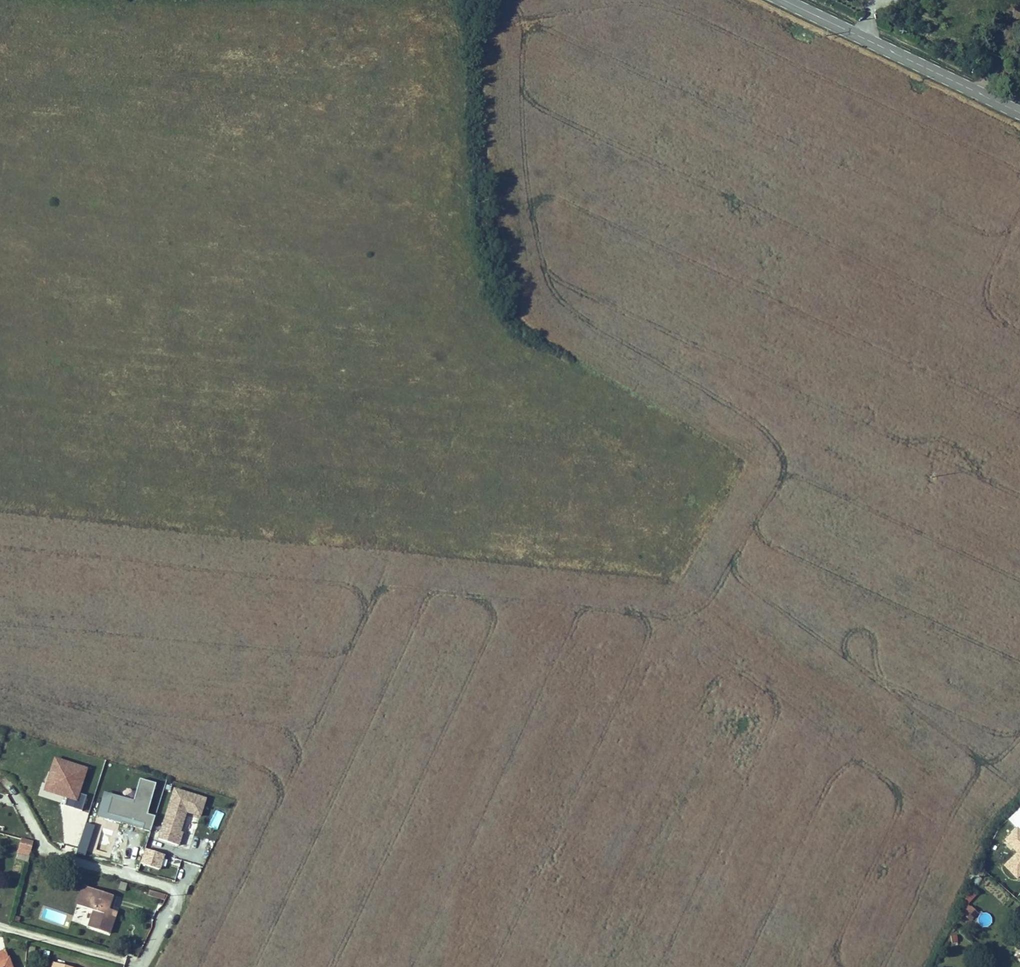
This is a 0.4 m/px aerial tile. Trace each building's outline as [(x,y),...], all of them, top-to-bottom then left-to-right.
[(11,773),(17,759),(2,753),(0,757),(0,768),(11,773)] [(80,794),(87,768),(52,758),(42,792),(66,799),(64,806),(82,811),(86,795),(80,794)] [(148,815),(155,783),(138,779),(133,802),(103,795),(98,817),(150,830),(154,816),(148,815)] [(152,843),(172,848),(176,836),(172,834),(178,814),(194,819),(199,803),(167,794),(152,843)] [(217,830),(224,813),(215,810),(208,826),(217,830)] [(15,840),(12,850),(24,854),(27,844),(15,840)] [(139,852),(135,867),(154,873),(158,858),(139,852)] [(103,912),(107,897),(82,890),(76,911),(90,915),(85,932),(105,937),(112,915),(103,912)] [(159,898),(144,893),(142,899),(157,903),(159,898)] [(966,919),(973,912),(967,905),(959,912),(966,919)]
